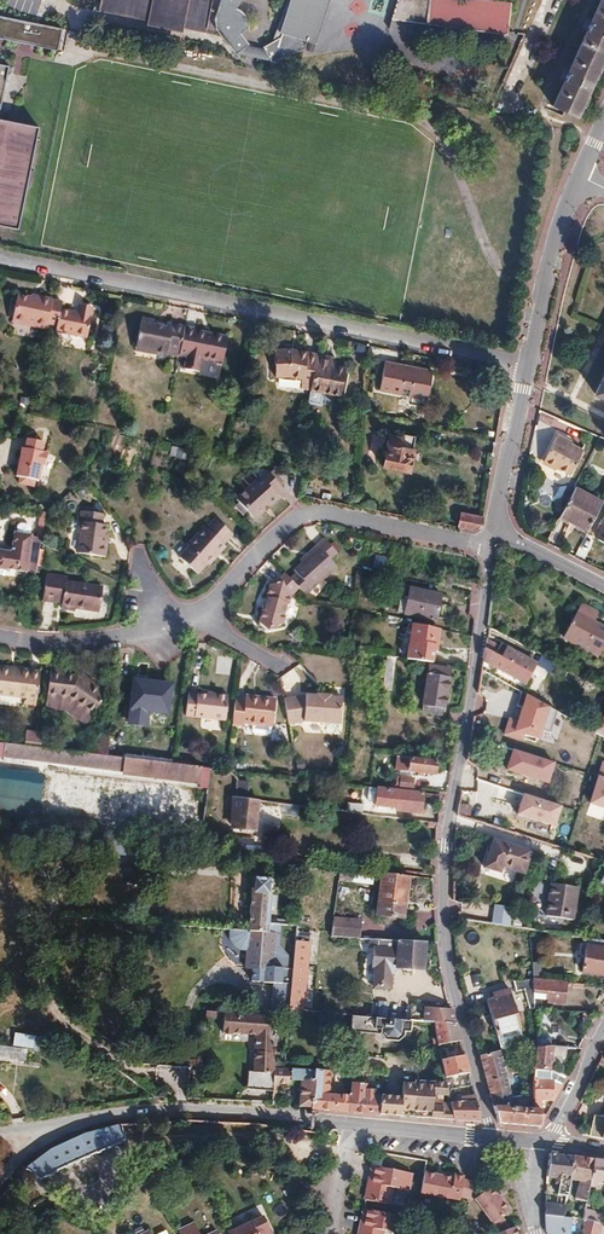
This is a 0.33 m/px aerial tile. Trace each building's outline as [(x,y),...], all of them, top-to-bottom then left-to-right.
[(99,10),(207,31),(213,0),(101,0),(99,10)] [(219,6),(215,21),(215,25),(216,29),(216,30),(219,34),(233,53),(247,42),(239,32),(240,32),(241,32),(242,32),(243,31),(244,31),(245,31),(245,30),(246,30),(246,29),(247,29),(247,28),(248,28),(248,27),(249,26),(249,25),(250,25),(250,24),(250,23),(250,22),(251,21),(251,20),(251,19),(250,18),(250,17),(250,16),(249,15),(249,14),(248,13),(247,12),(246,11),(245,10),(244,10),(243,9),(242,9),(241,9),(240,9),(239,9),(238,9),(237,9),(236,9),(235,9),(238,0),(220,0),(219,6)] [(279,38),(262,47),(269,62),(303,49),(306,42),(308,42),(315,21),(313,21),(316,14),(317,15),(322,0),(289,0),(278,33),(280,33),(279,38)] [(317,15),(316,14),(313,21),(315,21),(308,42),(314,44),(328,0),(322,0),(317,15)] [(389,20),(504,35),(504,33),(508,4),(477,0),(397,0),(389,20)] [(577,52),(599,62),(603,52),(603,0),(601,0),(577,52)] [(207,31),(99,10),(98,14),(147,24),(146,29),(183,36),(184,32),(206,36),(207,31)] [(0,18),(0,37),(58,51),(62,33),(28,25),(0,18)] [(575,116),(599,62),(577,52),(553,106),(575,116)] [(2,119),(13,66),(0,64),(0,119),(2,119)] [(0,119),(0,232),(17,236),(40,128),(2,119),(0,119)] [(38,296),(37,298),(20,295),(15,321),(48,328),(50,323),(54,300),(38,296)] [(89,338),(95,312),(83,310),(82,312),(65,308),(66,301),(55,298),(54,300),(50,323),(61,326),(60,332),(89,338)] [(167,326),(155,323),(155,320),(144,317),(137,348),(168,355),(169,352),(181,354),(186,326),(168,322),(167,326)] [(224,363),(230,335),(186,326),(181,354),(188,356),(186,368),(201,371),(203,359),(224,363)] [(318,353),(292,348),(274,349),(276,377),(289,375),(302,378),(301,382),(312,384),(318,353)] [(312,384),(311,389),(341,395),(346,366),(332,363),(333,356),(318,353),(312,384)] [(429,369),(383,360),(378,388),(424,397),(429,369)] [(594,393),(603,398),(603,373),(594,393)] [(412,437),(397,434),(395,439),(386,437),(380,467),(406,473),(411,451),(409,450),(412,437)] [(582,450),(557,437),(545,460),(570,473),(582,450)] [(41,444),(25,440),(22,450),(20,450),(14,478),(18,479),(17,485),(32,488),(33,481),(37,482),(40,466),(44,467),(46,455),(39,454),(41,444)] [(280,486),(264,469),(233,496),(252,517),(276,495),(274,492),(280,486)] [(572,488),(556,520),(584,534),(600,503),(572,488)] [(105,515),(82,510),(79,532),(81,532),(78,553),(104,558),(106,545),(104,545),(107,526),(103,525),(105,515)] [(471,530),(480,524),(481,518),(459,514),(456,527),(471,530)] [(230,532),(213,515),(203,525),(202,523),(183,541),(184,543),(175,553),(192,570),(203,559),(213,549),(215,551),(222,544),(220,542),(230,532)] [(603,542),(603,515),(602,519),(603,521),(595,537),(603,542)] [(17,530),(30,533),(31,526),(29,523),(21,521),(18,523),(17,530)] [(24,575),(34,577),(41,543),(42,537),(32,535),(32,533),(30,533),(17,530),(16,530),(13,541),(16,541),(14,550),(8,549),(0,547),(0,568),(5,569),(5,567),(25,571),(24,575)] [(316,544),(319,548),(301,563),(292,571),(295,574),(289,579),(298,589),(305,596),(337,567),(329,558),(335,553),(323,539),(316,544)] [(299,560),(301,563),(319,548),(316,544),(299,560)] [(203,559),(205,561),(215,551),(213,549),(203,559)] [(373,565),(385,567),(386,557),(375,556),(373,565)] [(267,611),(263,611),(261,622),(270,628),(272,624),(275,627),(277,626),(281,623),(283,612),(288,598),(298,589),(289,579),(284,574),(274,583),(270,584),(267,596),(270,598),(267,611)] [(452,576),(440,574),(438,587),(449,589),(452,576)] [(41,599),(54,602),(55,598),(62,599),(61,603),(59,609),(73,612),(73,610),(97,615),(102,592),(66,584),(67,579),(46,575),(41,599)] [(433,621),(438,595),(407,589),(406,596),(402,612),(402,615),(433,621)] [(402,612),(406,596),(398,594),(395,610),(402,612)] [(580,604),(569,624),(603,641),(603,628),(593,623),(598,614),(580,604)] [(416,624),(415,627),(405,659),(411,659),(431,662),(433,651),(435,652),(438,629),(416,624)] [(603,649),(603,641),(569,624),(562,637),(598,656),(602,648),(603,649)] [(395,657),(405,659),(415,627),(411,627),(395,657)] [(498,643),(496,645),(485,639),(482,657),(493,663),(492,665),(523,682),(533,662),(498,643)] [(385,656),(381,690),(389,691),(393,657),(385,656)] [(428,665),(423,703),(443,707),(448,668),(428,665)] [(19,670),(0,667),(0,692),(26,695),(25,701),(35,702),(39,669),(19,666),(19,670)] [(498,689),(502,681),(480,669),(475,697),(484,699),(486,684),(498,689)] [(59,673),(58,671),(49,670),(44,706),(61,709),(82,723),(102,693),(88,682),(87,685),(73,675),(59,673)] [(168,717),(170,683),(127,680),(124,728),(145,729),(146,716),(168,717)] [(282,702),(339,708),(340,697),(327,696),(328,694),(314,693),(314,695),(303,693),(303,695),(281,698),(282,702)] [(189,695),(185,717),(223,721),(227,697),(206,694),(205,697),(189,695)] [(243,698),(243,700),(233,699),(230,723),(240,724),(241,722),(250,723),(269,725),(270,725),(273,699),(254,696),(253,699),(243,698)] [(337,724),(339,708),(282,702),(285,723),(301,720),(337,724)] [(548,710),(524,702),(514,729),(503,724),(499,736),(522,745),(524,738),(536,743),(548,710)] [(441,715),(443,707),(423,703),(422,712),(441,715)] [(603,738),(603,708),(592,731),(603,738)] [(269,725),(250,723),(249,730),(252,732),(265,734),(268,732),(269,725)] [(4,740),(3,752),(121,767),(122,763),(113,762),(114,754),(105,753),(39,745),(4,740)] [(552,765),(509,752),(503,773),(545,786),(552,765)] [(121,767),(121,770),(199,779),(200,765),(170,761),(114,754),(113,762),(122,763),(121,767)] [(395,755),(394,768),(407,770),(408,757),(399,756),(395,755)] [(408,757),(407,770),(433,773),(435,760),(408,757)] [(600,763),(586,806),(603,812),(603,765),(600,763)] [(239,770),(235,791),(234,796),(242,797),(246,770),(241,770),(239,770)] [(31,779),(0,775),(0,809),(27,812),(31,779)] [(413,777),(397,775),(396,786),(412,788),(413,777)] [(396,809),(419,812),(421,792),(380,787),(378,804),(388,805),(388,800),(396,801),(396,809)] [(257,800),(242,797),(234,796),(230,826),(253,829),(257,800)] [(559,810),(521,797),(514,817),(553,830),(559,810)] [(346,812),(362,813),(362,804),(346,803),(346,812)] [(457,814),(467,817),(470,806),(458,803),(457,814)] [(503,842),(492,838),(489,847),(500,850),(503,842)] [(500,850),(489,847),(483,867),(499,872),(501,867),(523,874),(530,851),(503,842),(500,850)] [(338,868),(337,878),(348,880),(349,869),(338,868)] [(375,914),(403,917),(408,875),(379,872),(375,914)] [(250,981),(280,984),(281,968),(271,967),(273,933),(267,932),(269,908),(273,908),(274,896),(270,895),(271,881),(251,879),(247,931),(249,931),(247,965),(251,966),(250,981)] [(572,887),(546,883),(541,916),(566,920),(572,887)] [(512,909),(494,906),(491,924),(509,927),(512,909)] [(358,938),(359,920),(331,918),(329,930),(328,936),(358,938)] [(390,973),(395,969),(422,970),(424,942),(376,939),(376,948),(373,948),(371,967),(374,968),(373,987),(389,988),(390,973)] [(302,1010),(307,942),(294,940),(288,1008),(302,1010)] [(603,975),(603,942),(590,940),(589,946),(586,945),(582,971),(603,975)] [(528,1010),(533,1010),(533,1007),(533,1003),(532,992),(531,979),(524,979),(516,980),(518,990),(526,990),(528,1010)] [(547,993),(547,1000),(562,1002),(564,982),(531,979),(532,992),(547,993)] [(518,1029),(519,1028),(508,988),(497,991),(498,996),(485,1000),(495,1035),(518,1029)] [(532,992),(533,1003),(542,1004),(546,1004),(547,1000),(547,993),(532,992)] [(581,1012),(593,1013),(594,1006),(582,1005),(581,1012)] [(423,1020),(433,1021),(454,1023),(450,1009),(424,1007),(423,1020)] [(261,1035),(259,1051),(255,1051),(253,1072),(247,1072),(246,1090),(272,1092),(274,1068),(274,1065),(273,1061),(269,1033),(271,1016),(226,1012),(226,1017),(225,1032),(256,1035),(261,1035)] [(411,1019),(351,1014),(350,1030),(379,1033),(384,1039),(398,1040),(403,1035),(409,1036),(411,1019)] [(433,1021),(437,1044),(459,1040),(454,1023),(433,1021)] [(318,1033),(318,1028),(310,1027),(309,1036),(317,1037),(318,1033)] [(518,1029),(495,1035),(500,1051),(524,1048),(518,1029)] [(535,1038),(536,1047),(550,1047),(551,1038),(535,1038)] [(556,1047),(550,1047),(536,1047),(534,1047),(534,1062),(533,1071),(547,1071),(549,1071),(550,1058),(566,1058),(566,1048),(556,1047)] [(518,1063),(517,1050),(478,1055),(492,1106),(512,1108),(500,1058),(508,1057),(509,1064),(518,1063)] [(440,1059),(443,1078),(468,1072),(463,1054),(440,1059)] [(346,1110),(348,1093),(326,1091),(329,1057),(315,1056),(314,1068),(313,1074),(310,1107),(328,1109),(346,1110)] [(524,1109),(532,1109),(533,1077),(533,1071),(534,1062),(525,1062),(524,1072),(526,1072),(526,1078),(520,1078),(518,1098),(525,1098),(524,1109)] [(310,1107),(313,1074),(274,1068),(272,1092),(271,1102),(283,1103),(284,1083),(291,1084),(291,1079),(296,1080),(296,1085),(299,1085),(297,1104),(297,1106),(310,1107)] [(443,1082),(445,1090),(470,1085),(468,1072),(443,1078),(443,1082)] [(377,1113),(379,1095),(371,1094),(372,1088),(364,1087),(364,1083),(359,1083),(359,1078),(350,1076),(350,1078),(348,1093),(346,1110),(377,1113)] [(553,1081),(554,1078),(548,1078),(533,1077),(532,1109),(541,1110),(542,1098),(554,1099),(555,1097),(563,1082),(553,1081)] [(412,1082),(401,1082),(400,1097),(399,1115),(450,1119),(449,1113),(440,1112),(440,1107),(430,1106),(431,1095),(446,1096),(445,1090),(443,1082),(413,1079),(412,1082)] [(478,1121),(473,1095),(464,1095),(464,1093),(454,1093),(454,1096),(446,1096),(449,1113),(450,1119),(478,1121)] [(381,1095),(379,1095),(377,1113),(399,1115),(400,1097),(381,1095)] [(496,1122),(540,1125),(541,1113),(541,1110),(532,1109),(524,1109),(512,1108),(492,1106),(496,1122)] [(603,1116),(593,1114),(588,1136),(603,1139),(603,1116)] [(81,1161),(125,1142),(118,1125),(85,1134),(74,1138),(68,1141),(55,1148),(42,1155),(24,1169),(26,1171),(36,1181),(81,1161)] [(545,1175),(545,1181),(552,1181),(552,1185),(557,1186),(556,1194),(566,1196),(568,1180),(571,1155),(549,1153),(545,1175)] [(591,1159),(571,1155),(568,1180),(577,1181),(575,1199),(585,1200),(588,1182),(591,1159)] [(591,1159),(588,1182),(603,1185),(603,1160),(591,1159)] [(374,1167),(371,1188),(368,1187),(366,1200),(389,1205),(392,1188),(410,1191),(413,1174),(374,1167)] [(455,1174),(455,1178),(437,1176),(425,1174),(422,1194),(459,1199),(460,1196),(462,1182),(463,1180),(464,1175),(455,1174)] [(470,1198),(473,1181),(463,1180),(462,1182),(460,1196),(470,1198)] [(501,1218),(509,1211),(498,1195),(492,1187),(475,1199),(496,1229),(504,1223),(501,1218)] [(501,1193),(498,1195),(509,1211),(512,1209),(501,1193)] [(563,1216),(565,1204),(545,1201),(544,1214),(563,1216)] [(360,1230),(359,1233),(385,1233),(386,1231),(402,1233),(404,1216),(366,1209),(362,1230),(360,1230)] [(584,1210),(583,1218),(600,1224),(601,1220),(602,1215),(584,1210)] [(570,1233),(571,1217),(563,1216),(544,1214),(546,1232),(547,1233),(568,1233),(570,1233)] [(262,1218),(229,1233),(270,1233),(262,1218)] [(583,1218),(580,1233),(598,1233),(600,1224),(583,1218)] [(192,1224),(176,1231),(178,1233),(196,1233),(192,1224)]
